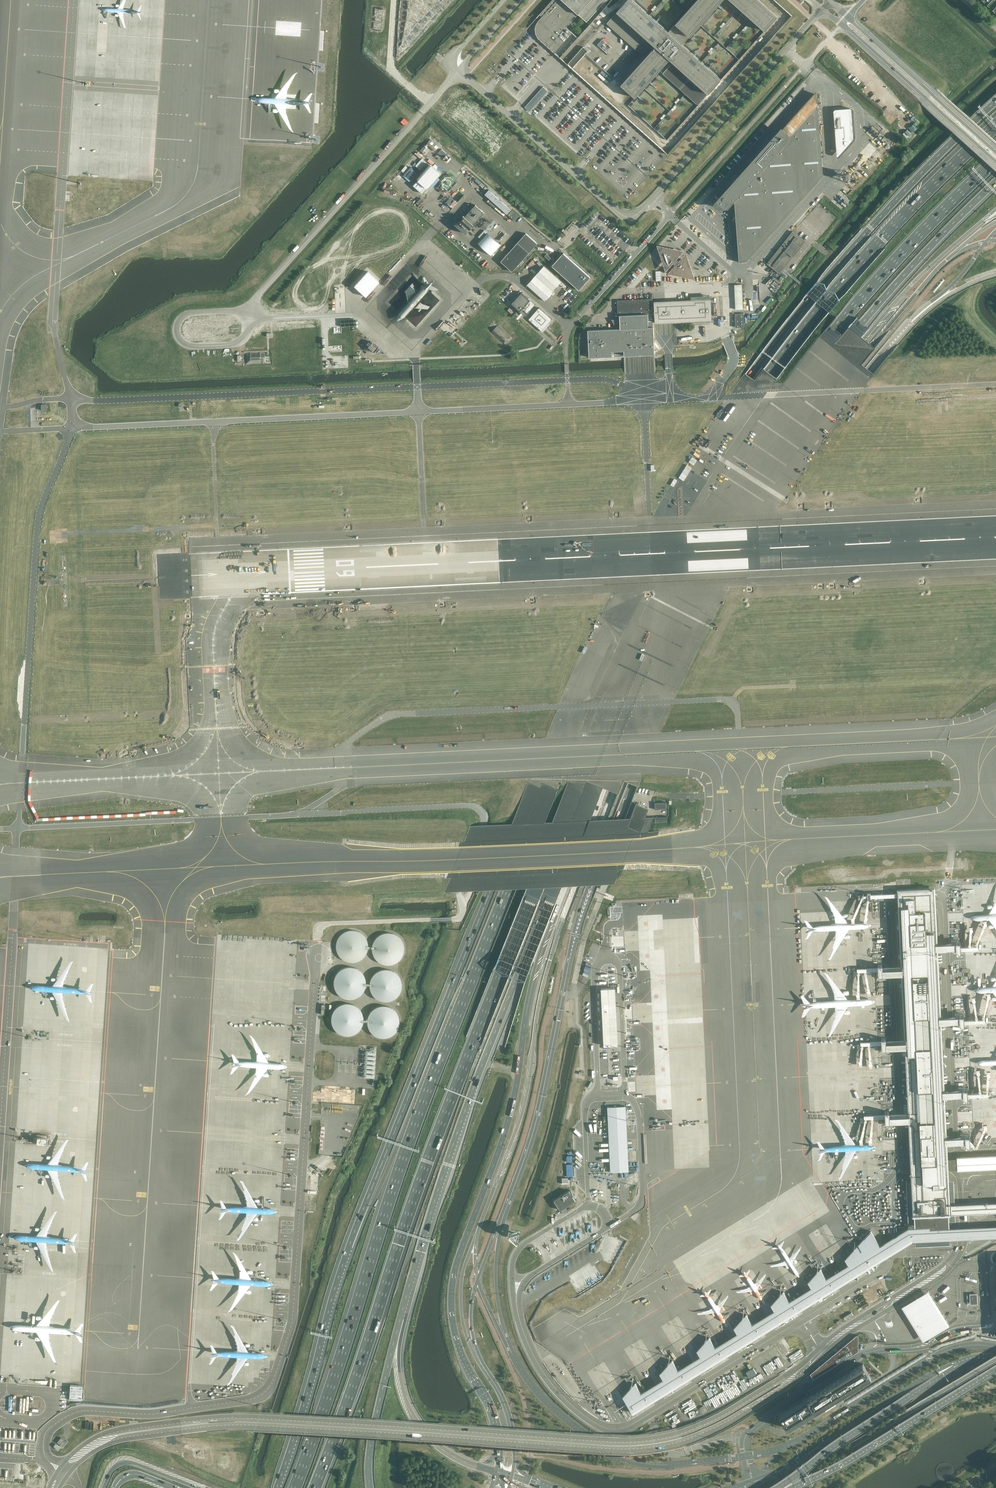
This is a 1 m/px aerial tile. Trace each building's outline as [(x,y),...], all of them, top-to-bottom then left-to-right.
[(555,53),(573,33),(567,28),(579,14),(590,24),(599,14),(606,6),(612,0),(557,0),(540,19),(537,23),(535,28),(536,33),(537,37),(540,39),(555,53)] [(606,6),(599,14),(602,17),(603,17),(604,17),(605,17),(617,8),(618,8),(619,8),(620,9),(628,0),(621,0),(613,5),(609,9),(606,6)] [(621,85),(636,98),(644,88),(660,71),(686,94),(698,105),(722,79),(702,61),(683,44),(700,25),(723,0),(698,0),(686,12),(669,32),(649,15),(633,0),(628,0),(620,9),(606,24),(645,58),(621,85)] [(739,8),(765,31),(777,17),(758,0),(730,0),(739,8)] [(995,0),(992,0),(990,2),(988,4),(984,0),(983,1),(987,5),(995,13),(995,1),(995,0)] [(525,107),(531,111),(548,90),(543,86),(525,107)] [(746,262),(823,176),(823,175),(820,128),(817,90),(807,101),(783,129),(781,127),(748,164),(718,199),(714,203),(714,204),(713,205),(713,206),(714,207),(715,209),(716,209),(717,209),(728,209),(733,202),(734,201),(739,262),(746,262)] [(853,142),(850,108),(841,109),(841,112),(833,112),(836,148),(844,147),(844,152),(853,142)] [(438,153),(448,162),(453,157),(443,148),(438,153)] [(429,188),(442,172),(431,164),(433,162),(429,159),(427,161),(422,157),(414,167),(411,165),(404,175),(412,182),(416,178),(418,179),(413,185),(423,193),(428,187),(429,188)] [(489,189),(485,194),(508,214),(506,216),(513,222),(520,214),(494,191),(493,192),(489,189)] [(466,234),(484,213),(475,205),(457,226),(466,234)] [(767,264),(780,274),(782,270),(784,268),(805,241),(792,231),(767,264)] [(501,261),(512,271),(537,244),(526,234),(501,261)] [(488,235),(479,245),(492,256),(501,246),(488,235)] [(664,264),(670,265),(672,262),(676,266),(674,269),(675,274),(688,276),(691,272),(687,260),(682,259),(680,262),(679,261),(676,258),(678,255),(676,250),(664,248),(660,252),(664,264)] [(563,253),(552,266),(579,290),(590,277),(563,253)] [(545,301),(562,282),(544,266),(527,285),(545,301)] [(367,270),(353,285),(365,296),(379,281),(367,270)] [(398,320),(400,320),(403,319),(405,317),(414,307),(419,308),(417,311),(419,312),(422,309),(429,309),(432,307),(419,302),(427,293),(431,288),(438,289),(439,288),(433,285),(436,280),(435,279),(431,282),(427,276),(426,278),(427,285),(423,289),(418,294),(413,287),(414,286),(413,282),(408,286),(408,290),(405,293),(407,295),(409,293),(409,303),(400,313),(398,316),(397,319),(398,320)] [(734,285),(736,309),(743,309),(742,285),(734,285)] [(524,312),(533,302),(523,293),(514,303),(524,312)] [(710,299),(692,300),(680,300),(665,301),(665,298),(617,300),(617,314),(619,314),(630,314),(632,314),(654,313),(654,314),(655,322),(655,323),(656,323),(680,322),(693,322),(693,323),(711,322),(711,321),(712,321),(710,299)] [(541,328),(550,318),(540,309),(531,319),(541,328)] [(653,322),(655,322),(654,314),(654,313),(632,314),(630,314),(619,314),(620,321),(616,321),(616,324),(620,323),(620,329),(588,330),(589,357),(612,356),(612,352),(624,351),(624,356),(654,354),(653,322)] [(735,313),(736,326),(745,326),(744,313),(735,313)] [(491,333),(492,334),(505,345),(512,338),(498,325),(491,333)] [(368,347),(374,352),(378,347),(372,342),(368,347)] [(626,827),(639,832),(648,809),(635,804),(626,827)] [(896,880),(896,884),(896,887),(911,887),(911,879),(896,880)] [(952,1169),(957,1168),(957,1157),(951,1158),(948,1158),(948,1154),(947,1150),(937,895),(936,887),(897,889),(898,897),(905,1040),(909,1158),(909,1172),(910,1181),(905,1181),(906,1194),(906,1210),(907,1222),(914,1222),(915,1228),(949,1226),(949,1221),(955,1221),(955,1214),(954,1204),(953,1179),(949,1180),(948,1169),(952,1169)] [(336,943),(336,949),(339,955),(344,959),(351,961),(357,960),(363,957),(366,952),(368,945),(366,939),(363,934),(357,931),(351,930),(346,931),(341,934),(338,938),(336,943)] [(372,945),(373,951),(375,957),(380,961),(387,963),(393,962),(399,959),(403,953),(404,947),(403,941),(399,936),(394,932),(387,931),(382,933),(377,936),(374,940),(372,945)] [(334,979),(334,984),(337,990),(342,994),(348,996),(355,995),(360,992),(364,987),(365,981),(364,974),(360,969),(355,966),(349,965),(343,966),(339,969),(335,973),(334,979)] [(370,981),(370,987),(373,993),(378,997),(385,999),(391,998),(397,994),(400,989),(402,983),(400,977),(397,972),(391,968),(385,967),(380,969),(375,971),(372,976),(370,981)] [(615,988),(601,988),(604,1046),(618,1045),(615,988)] [(331,1015),(331,1021),(334,1027),(339,1031),(345,1033),(352,1032),(358,1029),(361,1024),(362,1017),(361,1011),(357,1006),(352,1003),(346,1002),(341,1003),(336,1006),(333,1010),(331,1015)] [(367,1018),(367,1024),(370,1030),(375,1034),(382,1036),(388,1035),(394,1031),(397,1026),(399,1020),(397,1014),(394,1009),(388,1005),(382,1004),(377,1006),(372,1008),(369,1013),(367,1018)] [(626,1106),(607,1107),(610,1172),(629,1171),(626,1106)] [(995,1169),(995,1154),(972,1155),(957,1156),(957,1157),(957,1168),(957,1170),(972,1170),(995,1169)] [(570,1189),(553,1199),(560,1210),(576,1198),(573,1195),(570,1189)] [(954,1204),(955,1214),(995,1212),(995,1203),(954,1204)] [(964,1226),(949,1226),(915,1228),(908,1227),(887,1240),(880,1245),(870,1230),(858,1244),(861,1249),(860,1250),(857,1245),(845,1259),(848,1264),(826,1278),(820,1268),(808,1281),(811,1287),(789,1301),(783,1291),(771,1304),(774,1310),(752,1323),(746,1314),(734,1327),(737,1333),(715,1346),(709,1337),(697,1350),(700,1355),(678,1369),(672,1359),(660,1373),(663,1378),(641,1392),(635,1382),(623,1396),(633,1413),(888,1256),(912,1241),(913,1241),(963,1239),(995,1237),(995,1225),(964,1226)] [(924,1341),(950,1325),(939,1309),(929,1292),(903,1307),(905,1310),(907,1314),(914,1325),(919,1333),(922,1338),(924,1341)] [(969,1294),(970,1304),(978,1304),(977,1293),(969,1294)] [(814,1379),(858,1351),(858,1344),(858,1341),(858,1336),(857,1335),(856,1336),(810,1374),(814,1379)] [(845,1394),(844,1393),(871,1376),(863,1363),(807,1398),(815,1411),(842,1394),(842,1396),(844,1395),(845,1394)] [(81,1386),(69,1386),(69,1400),(81,1401),(81,1386)]
